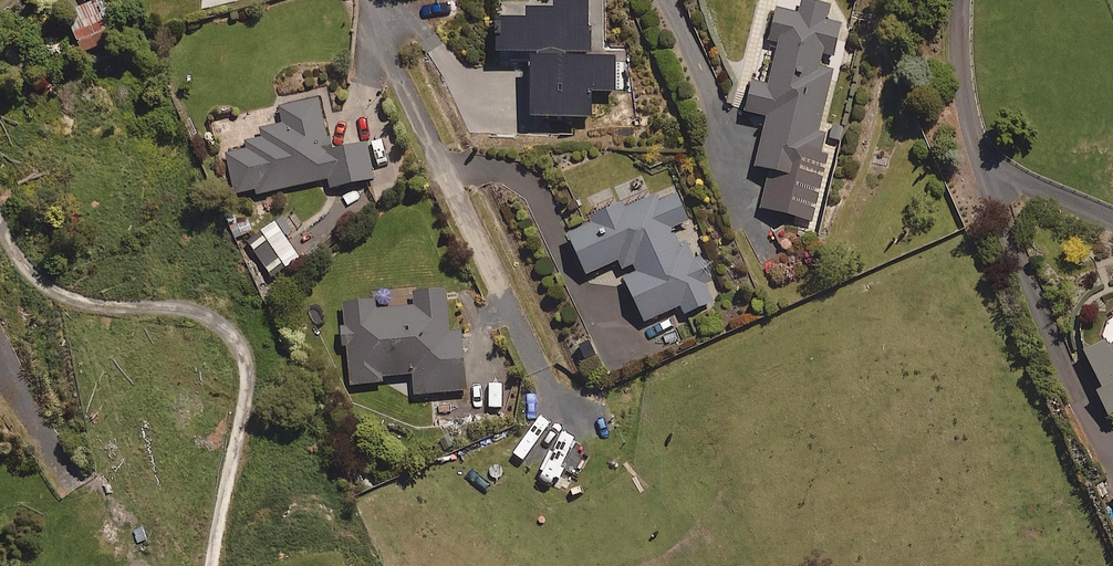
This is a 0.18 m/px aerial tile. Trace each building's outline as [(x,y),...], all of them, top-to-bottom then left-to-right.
[(532,121),(594,119),(593,97),(620,96),(619,59),(592,60),(591,0),(556,1),(556,10),(528,11),(528,20),(498,21),(499,55),(530,55),(532,121)] [(762,210),(813,222),(828,155),(823,154),(827,137),(820,135),(834,73),(820,70),(823,55),(835,58),(842,26),(828,22),(831,8),(804,2),(800,16),(776,11),(769,42),(780,44),(771,87),(752,83),(745,114),(770,120),(758,170),(771,173),(762,210)] [(107,18),(74,33),(83,54),(117,39),(107,18)] [(331,153),(320,99),(280,108),(284,125),(261,130),(263,139),(245,143),(246,150),(226,155),(235,195),(256,190),(257,196),(329,180),(331,190),(376,181),(368,145),(331,153)] [(685,316),(713,304),(706,288),(717,283),(705,257),(694,262),(686,244),(679,247),(672,230),(690,222),(678,194),(658,203),(654,196),(621,211),(620,208),(592,220),(594,225),(569,237),(587,277),(618,263),(645,324),(682,308),(685,316)] [(300,260),(279,228),(252,246),(272,278),(300,260)] [(447,292),(415,295),(417,308),(377,311),(376,304),(343,306),(350,387),(385,384),(384,379),(415,376),(416,397),(468,393),(463,333),(451,334),(447,292)] [(1085,352),(1104,390),(1099,393),(1111,417),(1112,416),(1112,339),(1085,352)]
